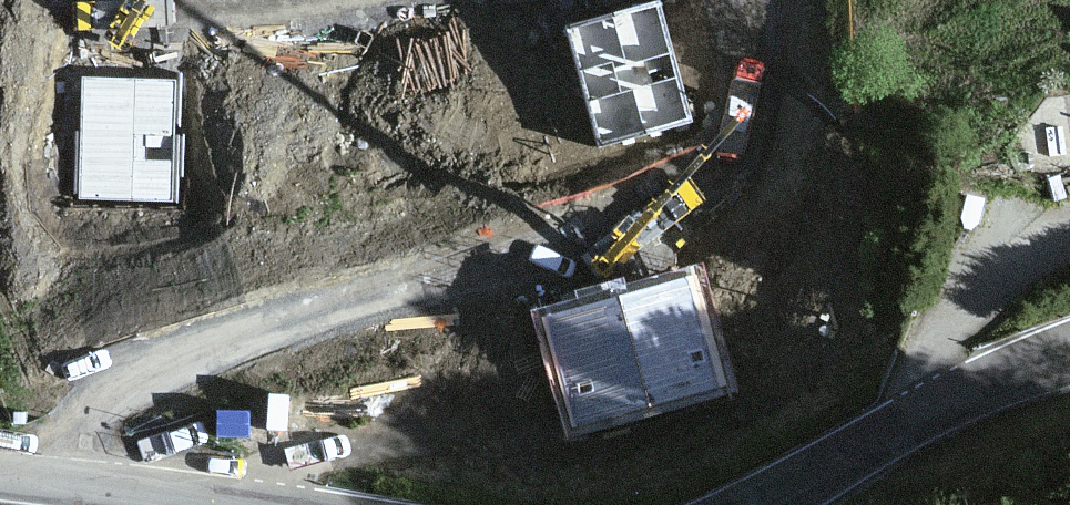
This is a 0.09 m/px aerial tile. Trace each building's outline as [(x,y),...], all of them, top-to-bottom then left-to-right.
[(688,119),(656,5),(569,29),(600,143),(688,119)] [(174,83),(86,80),(82,196),(170,199),(174,83)] [(727,390),(695,272),(540,313),(572,431),(727,390)]
